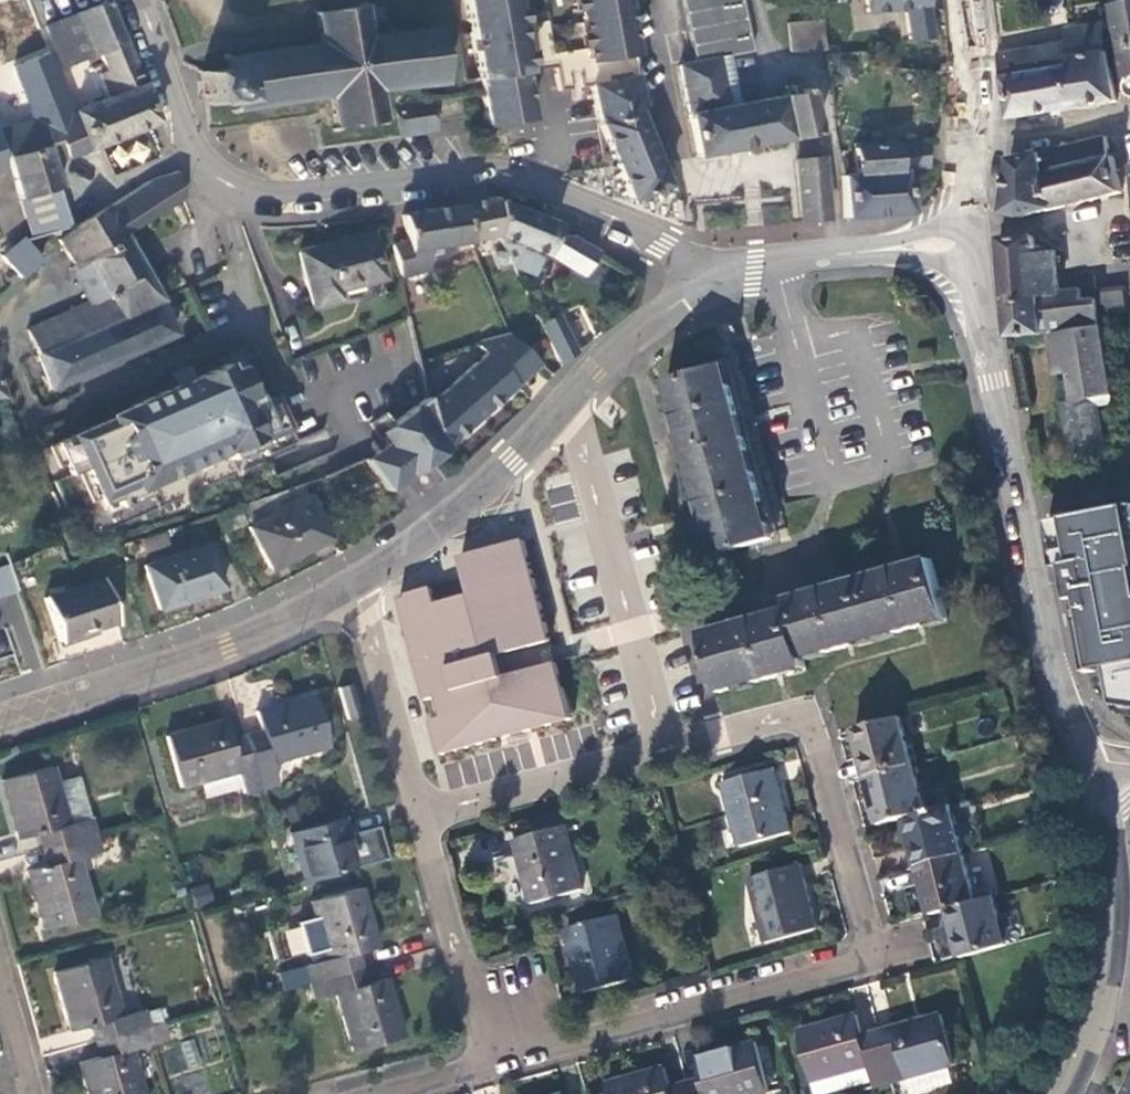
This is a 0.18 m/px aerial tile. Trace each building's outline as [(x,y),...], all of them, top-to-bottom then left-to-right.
[(476,79),(482,125),(526,119),(519,72),(521,72),(510,0),(463,0),(476,79)] [(583,62),(629,55),(621,0),(574,0),(583,62)] [(732,102),(722,53),(746,48),(735,0),(677,0),(690,61),(712,56),(722,104),(732,102)] [(923,9),(922,0),(862,0),(864,17),(901,12),(906,45),(928,42),(923,9)] [(1122,77),(1129,75),(1129,1),(1108,6),(1122,77)] [(122,46),(104,2),(87,9),(71,16),(88,57),(96,54),(103,73),(94,76),(104,101),(72,113),(85,148),(93,146),(152,122),(122,46)] [(195,73),(201,105),(227,101),(228,106),(224,111),(228,114),(232,109),(324,96),(329,125),(326,129),(329,132),(333,127),(371,122),(377,125),(379,122),(375,119),(371,91),(437,81),(428,26),(364,36),(360,9),(363,5),(361,2),(357,5),(316,12),(313,7),(310,10),(313,13),(318,43),(229,56),(223,51),(218,56),(223,62),(224,68),(195,73)] [(58,69),(88,57),(71,16),(41,28),(58,69)] [(825,46),(824,18),(791,19),(792,47),(825,46)] [(1008,117),(1113,100),(1106,60),(1100,22),(1062,28),(1064,42),(997,54),(1008,117)] [(808,131),(799,89),(786,92),(732,102),(722,104),(712,56),(690,61),(681,64),(674,65),(692,155),(808,131)] [(633,77),(586,84),(593,122),(622,198),(657,185),(628,110),(641,105),(633,77)] [(786,92),(799,89),(797,80),(784,82),(786,92)] [(431,131),(430,121),(427,103),(426,99),(389,105),(395,137),(431,131)] [(85,148),(72,113),(68,114),(51,121),(50,116),(0,132),(0,151),(2,159),(6,158),(17,198),(58,188),(41,148),(55,142),(62,158),(85,148)] [(1119,192),(1114,171),(1110,156),(1107,156),(1104,136),(1073,144),(1077,165),(1042,173),(1051,208),(1119,192)] [(922,142),(899,145),(903,170),(926,168),(922,142)] [(844,221),(909,217),(902,183),(900,171),(903,170),(899,145),(892,146),(891,143),(847,148),(851,176),(838,178),(844,221)] [(1073,144),(1009,158),(1000,211),(1016,216),(1051,208),(1042,173),(1077,165),(1073,144)] [(796,225),(828,223),(824,158),(792,160),(796,225)] [(176,178),(174,171),(144,181),(58,244),(76,270),(70,274),(87,304),(25,332),(46,389),(170,335),(143,278),(120,237),(180,197),(177,191),(170,179),(176,178)] [(58,188),(17,198),(30,243),(70,232),(58,188)] [(489,200),(454,206),(463,242),(493,237),(489,200)] [(552,225),(489,200),(493,237),(540,254),(552,225)] [(454,206),(399,217),(404,241),(406,256),(412,274),(426,271),(422,250),(463,242),(454,206)] [(1023,233),(991,239),(1001,303),(1034,298),(1036,312),(1044,310),(1081,303),(1080,301),(1078,287),(1054,290),(1047,248),(1033,247),(1032,243),(1024,242),(1023,233)] [(378,281),(367,235),(295,255),(309,308),(336,301),(334,293),(378,281)] [(406,256),(404,241),(387,245),(395,277),(412,274),(406,256)] [(39,265),(25,248),(22,244),(0,260),(17,282),(39,265)] [(1121,288),(1099,291),(1101,310),(1124,306),(1121,288)] [(1034,298),(1001,303),(1006,335),(1040,333),(1036,312),(1034,298)] [(1094,299),(1080,301),(1081,303),(1044,310),(1047,332),(1060,331),(1096,325),(1095,303),(1094,299)] [(570,346),(553,310),(534,320),(551,357),(570,346)] [(1047,332),(1044,310),(1036,312),(1040,333),(1047,332)] [(1114,403),(1107,362),(1100,324),(1096,325),(1060,331),(1073,399),(1062,401),(1072,461),(1083,459),(1075,411),(1099,406),(1114,403)] [(432,428),(443,444),(510,381),(502,373),(525,352),(501,335),(500,332),(469,341),(480,353),(440,390),(423,393),(432,428)] [(502,373),(510,381),(534,359),(525,352),(502,373)] [(114,417),(53,444),(67,475),(82,469),(99,506),(114,499),(118,508),(149,493),(146,485),(224,451),(227,459),(258,446),(262,455),(291,442),(272,398),(243,410),(239,400),(253,394),(240,365),(226,371),(223,364),(193,377),(188,366),(168,375),(173,387),(128,406),(131,414),(116,421),(114,417)] [(731,398),(722,365),(664,380),(673,413),(731,398)] [(423,393),(388,420),(396,431),(382,442),(406,473),(413,467),(443,444),(432,428),(423,393)] [(745,451),(731,398),(673,413),(688,467),(745,451)] [(1108,455),(1099,406),(1075,411),(1083,459),(1108,455)] [(406,473),(382,442),(371,451),(361,458),(384,489),(393,482),(406,473)] [(760,505),(745,451),(688,467),(702,520),(760,505)] [(299,485),(261,497),(269,515),(247,526),(268,568),(326,539),(299,485)] [(1073,508),(1099,503),(1096,488),(1070,493),(1073,508)] [(1129,539),(1129,524),(1126,498),(1099,503),(1073,508),(1063,510),(1071,550),(1129,539)] [(769,539),(760,505),(702,520),(712,555),(769,539)] [(1071,550),(1076,581),(1129,571),(1129,539),(1071,550)] [(439,608),(434,590),(399,600),(428,703),(439,700),(445,721),(434,724),(446,763),(456,760),(576,726),(559,666),(506,681),(501,663),(555,648),(526,542),(462,560),(473,599),(439,608)] [(220,588),(206,545),(143,566),(157,609),(220,588)] [(800,657),(944,617),(928,560),(784,600),(786,608),(701,632),(717,690),(803,668),(801,660),(800,657)] [(83,584),(99,626),(114,621),(102,578),(83,584)] [(57,641),(99,626),(83,584),(42,598),(57,641)] [(1081,607),(1084,623),(1097,620),(1104,653),(1129,648),(1129,597),(1081,607)] [(350,687),(337,691),(346,724),(359,720),(350,687)] [(286,703),(300,752),(327,745),(313,696),(286,703)] [(270,760),(300,752),(286,703),(254,711),(261,735),(244,739),(257,786),(275,781),(270,760)] [(864,778),(911,765),(897,716),(850,729),(864,778)] [(240,791),(257,786),(244,739),(228,744),(221,720),(190,729),(204,779),(234,770),(240,791)] [(178,786),(204,779),(190,729),(164,736),(178,786)] [(924,812),(911,765),(864,778),(878,825),(903,818),(924,812)] [(2,782),(10,808),(61,794),(53,767),(2,782)] [(732,813),(782,800),(774,770),(724,783),(732,813)] [(36,835),(41,851),(95,837),(90,819),(70,825),(61,794),(10,808),(18,840),(36,835)] [(792,833),(782,800),(732,813),(741,846),(792,833)] [(961,853),(948,806),(924,812),(903,818),(916,866),(961,853)] [(302,880),(354,866),(340,817),(290,832),(302,880)] [(524,870),(574,857),(566,825),(515,839),(524,870)] [(27,872),(36,904),(87,890),(78,860),(100,854),(95,837),(41,851),(45,867),(27,872)] [(975,902),(961,853),(916,866),(929,914),(947,910),(975,902)] [(583,889),(574,857),(524,870),(532,903),(583,889)] [(759,909),(809,895),(800,865),(751,878),(759,909)] [(196,906),(215,901),(209,882),(190,888),(196,906)] [(317,927),(367,914),(359,886),(310,900),(317,927)] [(87,890),(36,904),(43,930),(94,917),(87,890)] [(818,928),(809,895),(759,909),(769,942),(818,928)] [(947,910),(960,959),(1007,946),(993,897),(975,902),(947,910)] [(376,945),(367,914),(317,927),(325,957),(304,963),(308,982),(360,967),(356,951),(376,945)] [(574,959),(624,946),(615,914),(565,928),(574,959)] [(633,978),(624,946),(574,959),(583,992),(633,978)] [(55,973),(62,998),(112,984),(105,960),(55,973)] [(364,983),(360,967),(308,982),(313,998),(334,992),(343,1023),(393,1009),(385,978),(364,983)] [(89,1026),(93,1042),(147,1028),(142,1011),(120,1017),(112,984),(62,998),(71,1031),(89,1026)] [(400,1036),(393,1009),(343,1023),(350,1049),(400,1036)] [(892,1085),(879,1034),(862,1038),(856,1017),(825,1026),(838,1075),(844,1093),(858,1093),(892,1085)] [(940,1071),(945,1090),(955,1087),(950,1068),(956,1067),(942,1017),(926,1021),(940,1071)] [(945,1090),(940,1071),(926,1021),(879,1034),(892,1085),(907,1080),(910,1093),(932,1093),(945,1090)] [(88,1093),(94,1093),(138,1081),(130,1051),(149,1045),(168,1039),(163,1023),(147,1028),(93,1042),(98,1059),(79,1064),(88,1093)] [(838,1075),(825,1026),(798,1033),(811,1083),(815,1093),(844,1093),(838,1075)] [(740,1093),(768,1093),(755,1045),(729,1052),(740,1093)] [(729,1052),(698,1060),(704,1082),(687,1086),(689,1093),(740,1093),(729,1052)] [(687,1086),(670,1090),(664,1070),(632,1078),(637,1093),(689,1093),(687,1086)] [(632,1078),(606,1085),(608,1093),(637,1093),(632,1078)] [(94,1093),(141,1093),(138,1081),(94,1093)]
